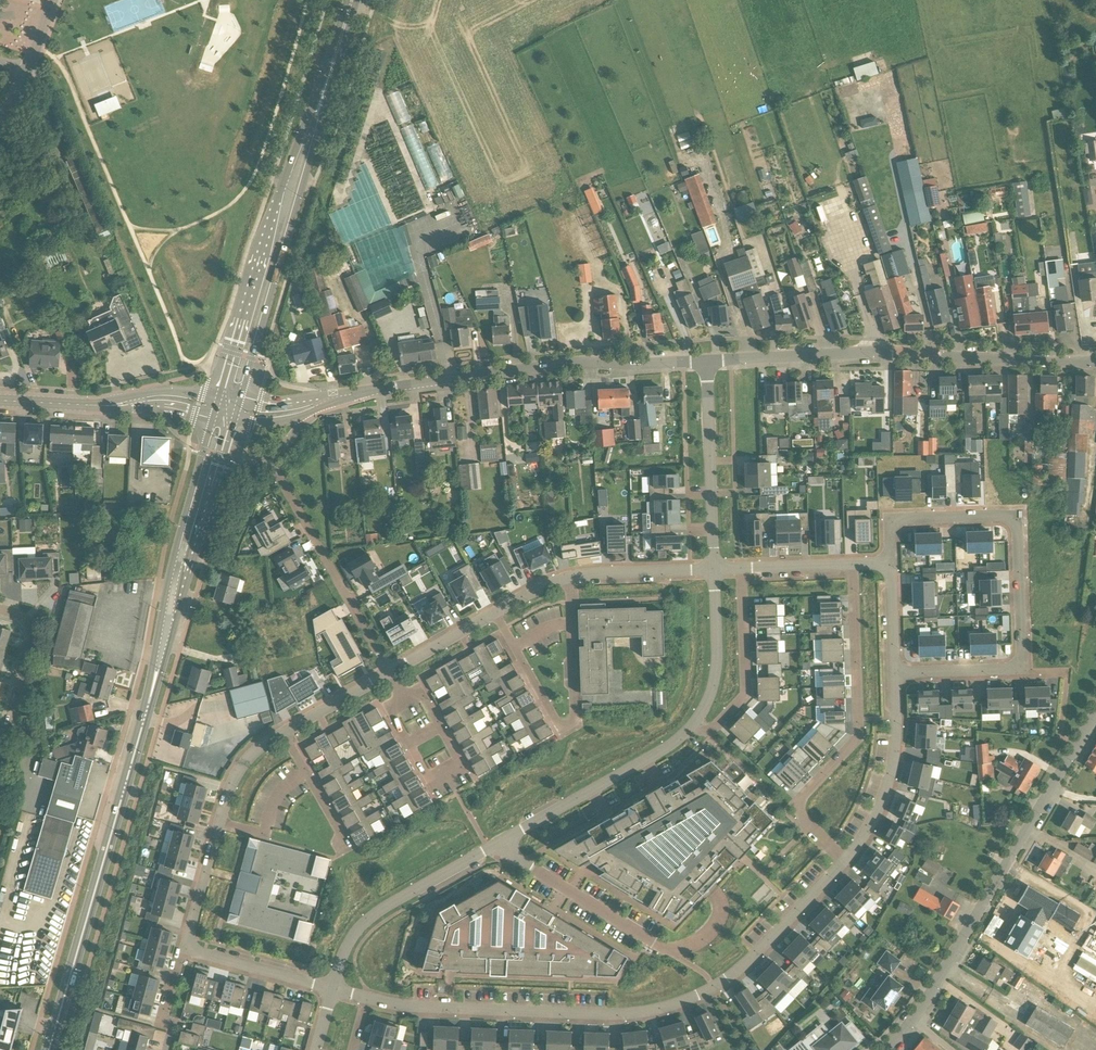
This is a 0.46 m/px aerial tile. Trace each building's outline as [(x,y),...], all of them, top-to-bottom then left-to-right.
[(875,62),(854,69),(858,81),(879,74),(875,62)] [(884,74),(887,84),(900,81),(897,71),(884,74)] [(399,91),(386,96),(398,125),(412,119),(399,91)] [(437,185),(414,124),(401,129),(424,190),(437,185)] [(1086,154),(1089,154),(1090,161),(1095,161),(1095,141),(1087,142),(1088,143),(1085,144),(1086,154)] [(439,182),(452,179),(441,143),(429,146),(439,182)] [(932,222),(929,208),(923,181),(918,158),(895,163),(909,227),(932,222)] [(680,170),(682,177),(689,174),(686,167),(680,170)] [(853,181),(879,255),(892,250),(866,177),(853,181)] [(923,181),(929,208),(940,206),(935,179),(923,181)] [(679,184),(683,196),(689,194),(685,182),(679,184)] [(771,190),(764,193),(766,198),(773,195),(771,190)] [(590,204),(593,211),(601,207),(598,200),(595,192),(586,196),(590,204)] [(579,205),(588,201),(585,193),(575,197),(579,205)] [(634,195),(627,198),(630,205),(637,202),(634,195)] [(441,196),(435,199),(438,206),(444,203),(441,196)] [(692,202),(694,207),(697,215),(702,229),(716,224),(706,197),(692,202)] [(847,227),(839,199),(830,202),(828,198),(822,200),(828,219),(822,220),(826,234),(833,232),(831,228),(839,226),(840,229),(847,227)] [(735,209),(739,223),(758,217),(753,203),(735,209)] [(1031,216),(1030,210),(1017,212),(1018,218),(1031,216)] [(963,214),(965,224),(986,221),(984,212),(963,214)] [(794,235),(802,230),(796,221),(789,226),(794,235)] [(503,232),(501,226),(500,227),(492,230),(494,236),(503,232)] [(391,239),(405,234),(403,227),(380,233),(383,244),(391,242),(391,239)] [(515,227),(505,229),(507,236),(516,234),(515,227)] [(112,236),(109,229),(92,235),(95,242),(112,236)] [(709,252),(702,231),(691,235),(698,255),(709,252)] [(489,235),(468,245),(470,251),(492,241),(489,235)] [(835,253),(842,250),(834,235),(828,238),(835,253)] [(401,249),(405,264),(412,262),(409,247),(401,249)] [(898,318),(900,325),(905,325),(906,331),(924,331),(924,316),(914,316),(908,297),(906,297),(903,287),(910,285),(901,251),(882,257),(900,318),(898,318)] [(978,265),(976,252),(968,253),(971,266),(975,265),(978,265)] [(940,255),(945,277),(951,276),(945,253),(940,255)] [(429,258),(427,258),(431,269),(439,267),(436,255),(429,258)] [(1021,257),(1012,259),(1016,285),(1025,284),(1021,257)] [(803,275),(797,258),(786,261),(792,278),(803,275)] [(924,259),(919,261),(934,325),(951,321),(948,310),(948,309),(946,302),(943,289),(932,291),(927,265),(925,265),(924,259)] [(745,301),(752,320),(756,331),(771,325),(762,296),(759,288),(755,279),(752,270),(749,260),(726,268),(738,303),(745,301)] [(900,325),(898,318),(889,286),(888,286),(879,260),(863,265),(866,276),(872,274),(876,289),(862,294),(867,311),(879,307),(887,332),(901,327),(900,325)] [(1063,260),(1046,263),(1050,289),(1059,288),(1064,287),(1067,286),(1063,260)] [(592,283),(589,265),(578,266),(581,284),(592,283)] [(353,347),(368,343),(364,325),(357,327),(355,320),(346,322),(344,312),(338,314),(332,290),(327,291),(321,267),(308,271),(327,336),(334,334),(338,350),(340,358),(339,358),(341,374),(358,371),(356,355),(355,355),(353,347)] [(356,275),(374,317),(375,320),(393,312),(387,299),(403,292),(402,290),(419,283),(415,274),(398,281),(375,290),(367,271),(356,275)] [(1079,274),(1083,301),(1095,299),(1095,272),(1079,274)] [(772,273),(765,276),(768,285),(775,282),(772,273)] [(817,291),(812,274),(804,277),(809,293),(817,291)] [(370,318),(374,317),(356,275),(346,280),(360,312),(366,310),(370,318)] [(978,312),(973,281),(972,275),(955,278),(960,300),(956,301),(961,330),(981,327),(978,312)] [(765,276),(755,279),(759,288),(768,285),(765,276)] [(993,276),(975,279),(976,290),(977,290),(992,287),(995,287),(993,276)] [(705,322),(686,279),(676,284),(679,290),(674,292),(678,300),(681,307),(690,329),(705,322)] [(722,294),(716,282),(700,289),(705,301),(709,300),(710,307),(711,316),(713,316),(714,326),(729,324),(727,305),(719,306),(718,296),(722,294)] [(1028,285),(1033,334),(1049,332),(1047,312),(1036,313),(1036,307),(1038,307),(1037,296),(1040,296),(1039,284),(1028,285)] [(1016,335),(1033,334),(1028,285),(1012,287),(1013,299),(1021,298),(1022,309),(1014,310),(1015,315),(1016,335)] [(834,287),(828,289),(830,295),(822,298),(833,331),(847,326),(834,287)] [(997,325),(992,287),(977,290),(983,327),(997,325)] [(538,290),(539,298),(548,297),(547,288),(538,290)] [(640,301),(639,289),(630,290),(632,302),(640,301)] [(499,290),(476,292),(478,311),(500,310),(499,290)] [(304,293),(294,296),(298,308),(308,305),(304,293)] [(144,346),(121,295),(114,298),(110,308),(111,311),(92,319),(92,321),(91,320),(88,322),(89,324),(90,325),(88,331),(89,333),(87,334),(88,336),(86,336),(83,343),(90,346),(92,345),(96,353),(110,347),(110,348),(116,345),(121,342),(126,354),(144,346)] [(622,337),(617,295),(595,298),(597,315),(602,314),(605,339),(622,337)] [(813,320),(804,295),(795,298),(798,305),(792,307),(800,330),(810,327),(809,321),(813,320)] [(780,299),(772,301),(776,317),(777,334),(792,333),(791,316),(785,316),(780,299)] [(1054,303),(1051,303),(1052,312),(1054,311),(1057,332),(1059,332),(1060,334),(1066,333),(1067,331),(1074,330),(1071,304),(1055,306),(1054,303)] [(544,305),(520,308),(525,337),(542,335),(542,340),(552,339),(549,312),(545,313),(544,305)] [(651,305),(643,306),(645,316),(644,316),(645,325),(647,325),(648,334),(663,332),(660,314),(652,315),(651,305)] [(66,308),(58,312),(62,321),(64,326),(72,322),(66,308)] [(444,309),(447,331),(452,330),(454,348),(469,346),(468,337),(470,336),(469,328),(480,327),(471,308),(455,310),(455,308),(444,309)] [(511,343),(510,327),(509,316),(495,317),(496,328),(493,328),(494,344),(511,343)] [(422,331),(429,328),(426,317),(418,319),(422,331)] [(318,339),(316,332),(306,335),(308,342),(300,344),(301,345),(293,347),(298,365),(310,361),(311,363),(314,363),(315,365),(323,363),(322,360),(326,359),(320,339),(318,339)] [(10,356),(3,341),(0,342),(0,360),(10,356)] [(434,344),(423,346),(422,341),(400,344),(403,361),(424,358),(425,361),(436,359),(434,344)] [(44,343),(33,342),(32,367),(39,368),(40,364),(59,365),(60,348),(43,347),(44,343)] [(930,416),(930,411),(930,401),(918,401),(918,398),(910,398),(911,371),(896,371),(896,416),(922,416),(930,416)] [(1002,376),(986,377),(986,394),(995,394),(995,403),(1003,402),(1002,394),(1003,394),(1002,376)] [(1025,416),(1025,414),(1026,414),(1025,376),(1010,376),(1010,414),(1018,414),(1018,416),(1025,416)] [(986,394),(986,377),(969,377),(970,395),(971,403),(987,403),(986,394)] [(1057,377),(1042,377),(1041,393),(1037,393),(1036,409),(1036,422),(1054,422),(1054,412),(1054,401),(1051,401),(1051,395),(1057,395),(1057,377)] [(1094,378),(1078,377),(1077,395),(1072,395),(1069,434),(1085,435),(1093,435),(1095,429),(1095,410),(1089,406),(1088,406),(1088,396),(1093,396),(1094,378)] [(930,401),(930,411),(930,416),(930,418),(947,418),(947,406),(957,405),(956,378),(940,378),(941,386),(939,386),(940,401),(930,401)] [(819,418),(819,427),(820,430),(831,430),(830,418),(833,418),(833,406),(824,407),(824,399),(834,399),(833,381),(817,381),(819,418)] [(789,404),(797,403),(797,413),(810,412),(809,394),(808,394),(808,397),(802,397),(802,382),(788,383),(788,399),(789,404)] [(537,385),(539,403),(539,406),(554,405),(555,422),(546,423),(547,439),(565,438),(564,421),(563,405),(564,405),(562,383),(537,385)] [(522,386),(523,404),(539,403),(537,385),(522,386)] [(789,404),(788,399),(782,400),(781,385),(767,385),(768,396),(765,396),(766,405),(775,404),(775,414),(789,413),(789,404)] [(857,385),(857,407),(873,407),(873,413),(884,413),(884,387),(867,388),(867,385),(857,385)] [(509,405),(523,404),(522,386),(508,387),(509,405)] [(640,404),(641,427),(642,427),(651,426),(657,425),(655,407),(663,406),(663,403),(662,388),(645,389),(646,399),(646,403),(640,404)] [(630,389),(613,390),(613,408),(622,408),(623,417),(631,417),(630,407),(630,389)] [(496,390),(480,392),(483,427),(499,425),(496,390)] [(613,408),(613,390),(599,391),(599,409),(600,409),(600,412),(607,412),(606,408),(613,408)] [(594,424),(592,401),(585,401),(585,391),(568,392),(569,409),(575,409),(575,416),(581,416),(582,425),(594,424)] [(840,398),(840,407),(850,407),(850,398),(840,398)] [(972,421),(972,404),(964,404),(965,438),(977,438),(976,421),(972,421)] [(455,423),(448,424),(446,409),(435,410),(436,422),(430,422),(432,450),(457,447),(455,423)] [(393,440),(394,440),(415,438),(412,416),(410,417),(410,414),(407,415),(403,415),(403,418),(397,418),(398,425),(392,425),(393,440)] [(999,440),(1009,440),(1009,415),(999,415),(999,440)] [(374,439),(382,438),(380,420),(370,421),(371,425),(365,425),(367,440),(368,440),(368,446),(367,446),(367,453),(376,452),(374,439)] [(641,440),(640,420),(629,421),(629,441),(641,440)] [(9,442),(9,455),(16,456),(17,424),(2,423),(1,442),(9,442)] [(1024,423),(1024,441),(1033,441),(1033,423),(1024,423)] [(339,442),(347,442),(345,424),(331,426),(332,435),(330,435),(331,443),(331,444),(333,459),(329,459),(330,468),(341,467),(340,459),(341,458),(339,442)] [(34,453),(35,445),(43,445),(44,426),(27,425),(26,431),(20,431),(21,453),(34,453)] [(74,452),(75,427),(53,426),(52,450),(74,452)] [(642,427),(643,438),(652,437),(651,426),(642,427)] [(83,454),(83,451),(93,452),(94,445),(95,428),(75,427),(74,452),(74,453),(83,454)] [(457,427),(458,440),(468,440),(467,427),(457,427)] [(595,431),(596,448),(616,446),(614,429),(595,431)] [(834,432),(838,439),(844,436),(841,429),(834,432)] [(881,432),(881,442),(881,452),(890,452),(890,432),(881,432)] [(108,456),(108,457),(127,458),(128,437),(126,437),(126,435),(119,435),(119,437),(109,436),(109,437),(102,437),(103,456),(108,456)] [(144,438),(142,465),(169,467),(171,440),(144,438)] [(779,451),(778,438),(767,438),(768,456),(775,455),(774,451),(779,451)] [(936,438),(928,439),(928,442),(929,456),(936,456),(936,438)] [(805,439),(805,447),(813,447),(813,439),(805,439)] [(982,440),(970,441),(971,453),(983,453),(982,440)] [(1033,454),(1033,441),(1024,441),(1024,454),(1033,454)] [(418,471),(427,470),(424,442),(415,443),(418,471)] [(527,451),(540,450),(539,442),(526,443),(527,451)] [(919,456),(928,456),(928,442),(919,442),(919,456)] [(498,444),(481,445),(482,462),(499,461),(498,444)] [(660,444),(652,445),(644,445),(645,454),(661,453),(660,444)] [(644,445),(635,446),(637,455),(645,454),(644,445)] [(609,464),(613,448),(608,447),(604,462),(609,464)] [(813,454),(805,454),(806,462),(814,462),(813,454)] [(763,463),(760,463),(746,464),(746,466),(746,476),(771,475),(771,464),(777,463),(777,455),(768,456),(763,456),(763,463)] [(507,465),(506,462),(500,463),(501,475),(508,475),(507,465)] [(964,497),(980,497),(979,475),(971,475),(971,462),(960,463),(961,483),(963,483),(964,497)] [(479,463),(460,465),(462,491),(481,489),(479,463)] [(949,475),(935,475),(936,499),(952,498),(951,493),(961,492),(961,483),(960,463),(949,463),(949,475)] [(74,465),(61,466),(62,482),(75,481),(74,465)] [(1043,466),(1033,466),(1033,485),(1043,485),(1043,466)] [(878,493),(895,493),(895,500),(916,500),(916,490),(928,490),(928,471),(916,471),(916,468),(878,468),(878,493)] [(99,486),(103,487),(103,469),(100,469),(92,469),(91,491),(99,492),(99,486)] [(651,495),(665,495),(665,488),(679,488),(679,486),(679,474),(670,474),(670,475),(671,476),(650,476),(651,495)] [(521,525),(516,475),(509,475),(514,526),(521,525)] [(771,475),(746,476),(746,487),(747,487),(747,489),(764,488),(764,496),(788,495),(788,487),(771,487),(771,475)] [(607,490),(598,490),(600,507),(608,506),(607,490)] [(656,513),(680,512),(680,503),(680,501),(665,501),(665,495),(651,495),(651,502),(656,502),(656,513)] [(871,510),(847,510),(847,529),(855,529),(856,543),(872,543),(871,510)] [(651,513),(652,532),(666,531),(666,525),(680,524),(680,522),(680,512),(656,513),(651,513)] [(269,556),(292,544),(275,513),(268,517),(270,521),(258,528),(268,545),(258,549),(263,557),(269,556)] [(802,545),(801,531),(801,527),(809,527),(808,513),(800,514),(800,520),(789,521),(790,546),(800,545),(802,545)] [(762,546),(762,532),(762,529),(769,529),(769,514),(757,514),(756,521),(748,521),(748,522),(745,522),(746,533),(748,533),(749,547),(750,547),(761,547),(761,546),(762,546)] [(777,528),(777,532),(777,546),(779,546),(790,546),(789,521),(777,521),(777,515),(769,515),(769,514),(769,529),(777,528)] [(32,520),(20,520),(20,533),(33,532),(32,520)] [(815,530),(817,530),(817,544),(834,544),(834,540),(841,540),(841,520),(817,521),(817,522),(815,522),(815,530)] [(626,526),(607,526),(608,553),(627,553),(626,544),(632,544),(632,536),(626,537),(626,526)] [(506,531),(495,533),(500,545),(510,541),(506,531)] [(666,531),(652,532),(652,550),(673,550),(673,551),(672,551),(681,551),(681,539),(681,537),(667,538),(666,531)] [(992,532),(980,533),(980,552),(992,552),(992,532)] [(980,533),(967,533),(968,553),(980,552),(980,533)] [(366,535),(367,545),(378,544),(377,534),(366,535)] [(928,534),(916,535),(917,555),(929,554),(928,534)] [(940,534),(928,534),(929,554),(941,554),(940,534)] [(464,536),(457,540),(460,547),(468,543),(464,536)] [(592,555),(592,557),(602,556),(601,541),(576,545),(576,544),(561,546),(563,560),(568,559),(592,555)] [(546,545),(527,554),(524,546),(516,550),(524,570),(532,567),(534,571),(541,568),(540,567),(546,564),(545,563),(553,560),(546,545)] [(429,559),(437,555),(434,548),(426,553),(429,559)] [(0,551),(0,576),(1,576),(1,574),(7,574),(6,568),(13,568),(14,568),(13,555),(13,550),(0,551)] [(293,550),(277,559),(282,568),(283,567),(287,574),(285,576),(292,588),(294,587),(296,589),(304,584),(303,582),(311,578),(309,575),(312,574),(307,566),(305,567),(304,565),(302,566),(297,559),(298,559),(293,550)] [(60,571),(59,553),(44,553),(44,559),(36,559),(37,580),(47,579),(47,577),(53,577),(53,571),(60,571)] [(28,554),(13,555),(14,568),(13,568),(14,573),(21,573),(21,578),(27,578),(28,580),(37,580),(36,559),(28,559),(28,554)] [(370,554),(350,565),(352,569),(350,570),(353,575),(355,575),(357,578),(360,576),(367,588),(380,581),(373,569),(377,567),(370,554)] [(513,570),(505,557),(500,560),(496,554),(485,561),(489,569),(482,573),(493,592),(501,588),(499,585),(503,583),(504,586),(505,587),(512,582),(507,573),(513,570)] [(102,580),(101,565),(95,566),(96,575),(87,576),(88,581),(102,580)] [(383,579),(387,586),(398,580),(401,578),(397,570),(382,578),(383,579)] [(478,579),(474,571),(451,584),(455,592),(454,593),(457,599),(459,599),(464,607),(473,602),(470,597),(476,594),(476,593),(483,589),(478,579)] [(80,574),(70,574),(71,584),(80,584),(80,574)] [(233,604),(238,588),(243,589),(245,581),(222,574),(215,599),(233,604)] [(901,575),(902,583),(918,582),(918,574),(901,575)] [(1000,581),(980,581),(981,593),(981,594),(1000,593),(1000,581)] [(938,583),(913,584),(914,596),(933,595),(933,596),(939,596),(938,583)] [(54,656),(53,667),(64,668),(80,668),(81,657),(97,597),(71,591),(54,656)] [(423,610),(432,625),(447,617),(443,610),(449,606),(442,593),(429,600),(431,605),(423,610)] [(981,594),(981,593),(975,593),(976,606),(1001,605),(1000,593),(981,594)] [(933,595),(914,596),(914,608),(934,607),(933,596),(933,595)] [(843,614),(843,602),(832,603),(832,596),(818,597),(818,603),(821,603),(821,615),(843,614)] [(780,598),(766,598),(767,605),(756,605),(756,617),(778,616),(778,605),(780,605),(780,598)] [(580,622),(581,638),(582,692),(592,692),(603,691),(603,693),(602,693),(603,694),(609,694),(609,681),(608,681),(608,670),(608,648),(607,648),(607,641),(607,638),(613,638),(620,638),(634,637),(643,637),(643,640),(643,650),(643,655),(643,658),(648,658),(648,654),(660,653),(660,656),(660,657),(664,657),(665,657),(664,627),(663,616),(664,616),(663,611),(660,611),(660,613),(660,615),(648,616),(648,612),(642,612),(630,613),(630,612),(626,612),(626,613),(613,613),(606,613),(606,604),(603,604),(592,604),(581,604),(581,622),(580,622)] [(332,665),(339,677),(364,663),(359,654),(362,653),(342,618),(340,620),(334,610),(314,621),(316,636),(323,632),(338,659),(331,663),(333,665),(332,665)] [(843,614),(821,615),(822,626),(819,626),(819,633),(833,633),(833,626),(844,626),(843,614)] [(396,625),(391,616),(381,621),(392,640),(391,640),(395,646),(402,642),(410,638),(409,636),(413,633),(418,630),(413,621),(410,617),(396,625)] [(778,616),(756,617),(757,629),(768,628),(768,635),(781,635),(781,628),(778,628),(778,616)] [(6,644),(10,631),(11,632),(11,631),(0,628),(0,642),(6,644)] [(819,633),(819,640),(822,640),(823,651),(844,651),(844,639),(833,639),(833,633),(819,633)] [(995,634),(983,635),(984,654),(996,654),(995,634)] [(781,635),(768,635),(768,642),(757,642),(757,654),(779,653),(779,642),(782,641),(781,635)] [(983,635),(971,635),(971,655),(984,654),(983,635)] [(932,636),(919,637),(920,657),(932,656),(932,636)] [(944,636),(932,636),(932,656),(945,656),(944,636)] [(476,652),(483,665),(488,674),(493,682),(503,676),(516,669),(512,663),(500,670),(493,659),(505,652),(498,640),(484,647),(482,644),(474,649),(476,652)] [(844,651),(823,651),(823,663),(845,662),(844,651)] [(476,652),(457,663),(455,660),(446,664),(466,698),(472,695),(476,692),(466,675),(483,665),(476,652)] [(779,653),(757,654),(758,665),(769,665),(769,672),(783,671),(782,664),(780,664),(779,653)] [(97,675),(96,681),(113,685),(117,671),(101,666),(85,662),(83,671),(97,675)] [(446,664),(438,669),(440,672),(427,680),(434,693),(445,686),(451,697),(440,704),(443,711),(466,698),(446,664)] [(211,672),(195,667),(188,689),(205,693),(211,672)] [(236,668),(225,670),(229,688),(240,686),(238,677),(236,668)] [(507,696),(525,686),(527,685),(521,674),(519,675),(516,669),(503,676),(493,682),(487,685),(486,686),(490,693),(502,686),(507,696)] [(846,687),(845,675),(834,676),(834,669),(820,670),(821,676),(823,676),(824,688),(846,687)] [(783,671),(769,672),(769,678),(758,678),(759,690),(780,689),(780,678),(783,678),(783,671)] [(487,685),(493,682),(488,674),(483,677),(487,685)] [(246,675),(238,677),(240,686),(248,684),(246,675)] [(299,704),(311,697),(310,695),(315,692),(320,689),(312,675),(290,688),(283,676),(267,680),(277,714),(297,702),(299,704)] [(83,682),(79,696),(84,697),(84,698),(85,693),(108,700),(113,685),(96,681),(94,686),(83,682)] [(264,681),(231,690),(237,711),(230,713),(232,722),(272,711),(264,681)] [(517,712),(534,702),(536,701),(530,691),(528,692),(525,686),(507,696),(496,702),(500,709),(511,703),(517,712)] [(846,687),(824,688),(824,700),(846,699),(846,687)] [(1050,687),(1037,688),(1038,710),(1037,710),(1038,713),(1056,712),(1058,699),(1050,699),(1050,687)] [(1012,688),(1000,689),(1000,709),(1001,709),(1012,708),(1013,714),(1019,713),(1019,700),(1012,701),(1012,688)] [(1037,688),(1025,688),(1025,700),(1019,700),(1019,713),(1026,713),(1026,711),(1037,710),(1038,710),(1037,688)] [(780,689),(759,690),(759,702),(781,701),(780,689)] [(1000,709),(1000,689),(987,689),(988,701),(981,702),(982,715),(1001,714),(1001,709),(1000,709)] [(972,690),(952,690),(952,703),(964,703),(964,710),(972,709),(972,690)] [(938,691),(918,691),(919,704),(929,704),(929,713),(939,712),(939,718),(944,719),(943,705),(939,706),(938,691)] [(445,717),(447,721),(451,728),(453,727),(470,717),(465,708),(476,702),(472,695),(466,698),(443,711),(446,716),(445,717)] [(86,705),(81,707),(84,697),(79,696),(77,702),(78,708),(69,709),(73,723),(82,723),(95,720),(91,704),(86,705)] [(526,729),(543,719),(545,718),(539,707),(537,708),(534,702),(517,712),(506,719),(510,726),(521,720),(526,729)] [(952,705),(943,705),(944,719),(953,719),(952,705)] [(825,725),(836,729),(847,733),(847,712),(836,712),(835,706),(821,706),(821,713),(825,713),(825,725)] [(377,708),(363,716),(361,712),(353,717),(372,751),(395,738),(391,732),(379,738),(373,727),(384,721),(377,708)] [(454,733),(456,737),(460,744),(462,743),(479,734),(474,724),(485,718),(481,711),(470,717),(453,727),(456,732),(454,733)] [(264,724),(273,721),(270,712),(261,715),(264,724)] [(746,713),(738,721),(754,736),(762,728),(764,730),(769,725),(759,716),(754,720),(746,713)] [(53,729),(52,716),(45,717),(47,729),(53,729)] [(353,717),(345,722),(347,725),(328,736),(335,749),(352,739),(362,757),(366,754),(372,751),(353,717)] [(535,745),(554,734),(548,724),(547,725),(543,719),(526,729),(515,735),(519,742),(530,736),(535,745)] [(754,736),(738,721),(730,730),(738,737),(734,742),(744,752),(748,747),(746,745),(754,736)] [(203,741),(207,726),(197,723),(193,735),(176,730),(172,745),(189,750),(190,745),(199,748),(201,741),(203,741)] [(819,732),(811,740),(827,755),(835,747),(827,739),(836,729),(825,725),(822,724),(816,730),(819,732)] [(937,725),(917,724),(916,736),(936,737),(937,725)] [(79,739),(74,755),(76,755),(95,760),(99,745),(103,747),(107,731),(91,726),(90,728),(83,726),(82,728),(80,729),(79,732),(79,734),(80,736),(81,737),(80,739),(79,739)] [(463,750),(465,753),(469,761),(471,760),(489,750),(483,741),(494,735),(490,727),(479,734),(462,743),(465,749),(463,750)] [(778,733),(784,738),(789,733),(784,728),(778,733)] [(326,733),(317,737),(319,741),(306,749),(313,761),(325,755),(331,766),(319,773),(322,779),(335,772),(334,772),(345,766),(335,749),(328,736),(326,733)] [(507,739),(511,745),(516,742),(512,736),(507,739)] [(936,737),(916,736),(915,749),(928,749),(927,757),(940,759),(941,750),(935,749),(936,737)] [(386,765),(404,755),(406,754),(399,743),(398,744),(395,738),(372,751),(366,754),(370,762),(381,755),(386,765)] [(811,740),(803,748),(801,746),(796,751),(806,761),(811,756),(818,764),(827,755),(811,740)] [(986,763),(994,763),(994,756),(988,756),(987,743),(976,745),(978,764),(986,763)] [(472,766),(474,770),(479,777),(498,766),(493,757),(503,751),(499,744),(489,750),(471,760),(474,765),(472,766)] [(53,752),(56,762),(74,755),(71,745),(53,752)] [(806,761),(796,751),(791,756),(793,758),(786,766),(801,781),(809,773),(802,765),(806,761)] [(1094,751),(1085,766),(1095,772),(1095,752),(1094,751)] [(40,772),(58,777),(49,808),(76,816),(94,760),(76,755),(74,755),(56,762),(45,759),(40,772)] [(404,755),(386,765),(375,771),(380,778),(390,772),(395,781),(413,771),(415,770),(409,759),(407,760),(404,755)] [(1004,762),(1033,781),(1041,768),(1026,759),(1021,767),(1016,764),(1017,761),(1008,756),(1004,762)] [(774,821),(755,802),(750,807),(743,800),(748,795),(712,761),(556,849),(582,866),(599,876),(677,923),(774,821)] [(914,762),(911,774),(930,778),(931,777),(933,766),(914,762)] [(1026,793),(1033,781),(1004,762),(999,770),(1002,772),(999,778),(1000,785),(1007,788),(1015,787),(1026,793)] [(324,786),(326,789),(330,796),(332,796),(349,785),(344,776),(354,770),(350,763),(345,766),(334,772),(335,772),(322,779),(325,785),(324,786)] [(979,780),(996,778),(994,763),(986,763),(978,764),(979,780)] [(781,787),(785,782),(793,790),(801,781),(786,766),(778,775),(776,773),(771,778),(781,787)] [(422,787),(424,786),(418,775),(416,776),(413,771),(395,781),(385,787),(389,794),(400,788),(405,797),(422,787)] [(368,775),(371,780),(376,777),(373,772),(368,775)] [(930,778),(911,774),(908,786),(920,788),(919,795),(931,798),(936,779),(931,777),(930,778)] [(196,786),(198,779),(185,775),(183,782),(188,784),(185,795),(204,800),(207,789),(196,786)] [(333,802),(335,805),(339,813),(341,812),(358,802),(353,793),(364,786),(360,779),(349,785),(332,796),(335,801),(333,802)] [(414,813),(433,803),(427,792),(425,793),(422,787),(405,797),(394,803),(398,810),(409,804),(414,813)] [(182,807),(201,812),(204,800),(185,795),(182,807)] [(342,818),(344,822),(348,829),(350,828),(368,818),(362,809),(373,803),(369,796),(358,802),(341,812),(344,817),(342,818)] [(916,803),(904,798),(896,817),(906,821),(903,828),(905,829),(916,835),(918,826),(917,825),(914,824),(918,814),(912,812),(916,803)] [(970,816),(971,806),(961,805),(960,814),(970,816)] [(201,812),(182,807),(179,818),(197,823),(197,824),(198,824),(201,812)] [(76,816),(49,808),(36,850),(24,891),(53,899),(75,823),(74,822),(76,816)] [(351,834),(353,838),(358,845),(377,834),(372,825),(382,819),(378,812),(368,818),(350,828),(353,833),(351,834)] [(1086,814),(1083,819),(1071,812),(1062,828),(1074,835),(1081,824),(1091,830),(1095,822),(1095,820),(1086,814)] [(903,828),(894,823),(884,840),(895,846),(905,829),(903,828)] [(172,843),(191,848),(194,836),(175,831),(172,843)] [(238,925),(280,936),(295,940),(309,944),(314,924),(255,908),(255,905),(268,908),(272,893),(274,885),(278,870),(266,866),(267,863),(326,879),(332,860),(317,856),(261,841),(251,838),(248,847),(242,871),(241,871),(243,872),(239,889),(237,888),(236,889),(237,889),(230,913),(228,922),(238,925)] [(153,843),(144,841),(143,847),(151,849),(153,843)] [(169,854),(188,859),(191,848),(172,843),(169,854)] [(1095,845),(1091,843),(1090,845),(1085,843),(1084,846),(1078,843),(1074,851),(1095,864),(1095,843),(1095,845)] [(906,857),(895,849),(891,854),(902,862),(906,857)] [(1039,867),(1053,876),(1060,880),(1073,859),(1058,849),(1053,857),(1047,854),(1039,867)] [(877,851),(869,861),(889,877),(897,867),(877,851)] [(188,859),(169,854),(166,866),(161,864),(159,871),(172,875),(174,868),(184,871),(185,872),(188,859)] [(940,866),(928,858),(922,867),(934,875),(940,866)] [(889,877),(869,861),(862,871),(872,878),(867,884),(871,888),(877,893),(889,877)] [(919,871),(915,878),(928,885),(932,879),(919,871)] [(159,891),(178,896),(181,884),(162,879),(159,891)] [(845,889),(863,906),(871,898),(875,902),(880,897),(877,893),(871,888),(866,892),(853,880),(845,889)] [(499,881),(438,916),(423,969),(460,971),(460,973),(583,978),(584,976),(617,977),(628,959),(499,881)] [(1059,902),(1058,904),(1028,885),(1017,903),(1025,908),(1021,914),(1020,914),(1002,944),(1027,959),(1046,929),(1042,927),(1046,920),(1049,922),(1049,921),(1070,933),(1081,915),(1059,902)] [(844,915),(854,924),(859,919),(854,915),(863,906),(845,889),(836,898),(849,910),(844,915)] [(942,902),(929,895),(920,890),(914,899),(923,904),(924,903),(952,920),(960,906),(945,897),(942,902)] [(156,902),(175,907),(178,896),(159,891),(156,902)] [(292,900),(317,904),(319,895),(293,891),(292,900)] [(175,907),(156,902),(153,913),(148,912),(146,919),(159,922),(161,916),(171,919),(172,919),(175,907)] [(913,908),(900,902),(897,909),(909,915),(913,908)] [(818,916),(836,933),(845,925),(849,929),(854,924),(844,915),(840,920),(827,907),(826,909),(826,908),(818,916)] [(818,942),(828,952),(833,946),(828,942),(836,933),(818,916),(811,924),(810,925),(823,937),(818,942)] [(863,931),(868,936),(874,930),(869,926),(863,931)] [(150,939),(169,945),(173,933),(154,928),(150,939)] [(1086,946),(1095,952),(1095,930),(1086,946)] [(863,934),(859,939),(863,942),(867,938),(863,934)] [(792,944),(810,961),(818,952),(823,957),(828,952),(818,942),(814,947),(801,935),(800,936),(792,944)] [(169,945),(150,939),(147,951),(166,956),(169,945)] [(797,965),(792,969),(792,970),(802,979),(807,974),(802,969),(810,961),(792,944),(785,951),(785,952),(784,953),(797,965)] [(166,956),(147,951),(144,963),(162,968),(163,968),(166,956)] [(901,962),(887,952),(879,964),(892,974),(901,962)] [(1011,981),(1015,974),(992,961),(991,963),(984,959),(977,972),(997,984),(1000,978),(1003,980),(1005,977),(1011,981)] [(802,979),(792,970),(788,974),(775,962),(766,971),(789,993),(802,979)] [(770,992),(765,998),(774,1009),(789,993),(766,971),(758,980),(770,992)] [(217,982),(207,979),(208,976),(198,973),(192,995),(202,998),(202,997),(206,998),(212,1000),(217,982)] [(812,979),(807,974),(802,979),(807,984),(812,979)] [(1017,990),(1025,977),(1019,974),(1011,986),(1017,990)] [(137,987),(156,992),(160,981),(141,975),(137,987)] [(874,1010),(878,1004),(886,1010),(891,1003),(894,1004),(900,996),(898,994),(903,987),(889,977),(877,994),(871,990),(862,1001),(874,1010)] [(220,1006),(221,1006),(231,1008),(231,1006),(237,983),(227,981),(225,986),(223,986),(223,984),(217,982),(212,1000),(221,1002),(220,1006)] [(231,1006),(241,1008),(244,1009),(248,992),(245,992),(247,986),(237,983),(231,1006)] [(1059,984),(1056,989),(1066,995),(1069,990),(1066,988),(1066,987),(1062,985),(1059,984)] [(156,992),(137,987),(134,998),(153,1004),(156,992)] [(774,1009),(765,998),(758,1003),(747,988),(746,989),(737,995),(736,996),(744,1007),(742,1009),(748,1017),(750,1016),(751,1017),(757,1012),(764,1021),(777,1012),(774,1009)] [(846,1002),(853,995),(847,989),(840,996),(846,1002)] [(269,1016),(275,994),(265,991),(264,997),(261,996),(262,994),(255,992),(250,1010),(259,1013),(269,1016)] [(279,1018),(289,1021),(293,1002),(287,1001),(286,1003),(284,1002),(285,996),(275,994),(269,1016),(279,1019),(279,1018)] [(153,1004),(134,998),(131,1010),(123,1008),(121,1014),(136,1018),(137,1012),(149,1015),(149,1016),(150,1016),(153,1004)] [(1063,1012),(1067,1007),(1055,999),(1051,1004),(1063,1012)] [(293,1002),(289,1021),(284,1036),(294,1038),(298,1026),(307,1029),(314,1004),(304,1001),(302,1007),(300,1006),(300,1004),(293,1002)] [(967,1024),(989,1037),(997,1023),(986,1017),(987,1015),(976,1008),(975,1010),(960,1001),(952,1014),(967,1024)] [(1063,1048),(1074,1029),(1037,1006),(1026,1025),(1063,1048)] [(0,1013),(0,1049),(11,1049),(11,1030),(16,1032),(23,1009),(7,1010),(5,1015),(0,1013)] [(95,1012),(90,1032),(90,1033),(97,1034),(103,1014),(95,1012)] [(719,1034),(721,1033),(716,1023),(714,1024),(708,1012),(707,1012),(697,1017),(696,1018),(704,1034),(696,1038),(701,1049),(703,1049),(714,1045),(712,1038),(719,1035),(719,1034)] [(976,1049),(986,1049),(993,1039),(989,1037),(967,1024),(952,1014),(944,1028),(959,1037),(958,1039),(976,1049)] [(195,1018),(194,1022),(204,1025),(206,1018),(199,1016),(195,1018)] [(129,1043),(147,1048),(151,1035),(154,1036),(156,1028),(120,1018),(118,1027),(132,1031),(129,1043)] [(373,1033),(397,1040),(401,1025),(389,1022),(389,1025),(376,1021),(376,1023),(375,1023),(373,1033)] [(696,1038),(689,1040),(684,1022),(672,1026),(679,1049),(690,1046),(691,1049),(701,1049),(696,1038)] [(189,1029),(188,1033),(182,1031),(180,1041),(202,1048),(205,1037),(204,1037),(207,1026),(205,1026),(194,1023),(192,1030),(189,1029)] [(791,1049),(850,1049),(864,1038),(851,1023),(844,1028),(842,1025),(817,1045),(809,1036),(791,1049)] [(237,1024),(235,1031),(242,1033),(244,1026),(237,1024)] [(658,1049),(657,1049),(676,1049),(679,1049),(672,1026),(660,1029),(665,1047),(658,1049)] [(447,1027),(435,1027),(434,1044),(428,1044),(428,1041),(428,1047),(427,1049),(446,1049),(447,1027)] [(446,1049),(465,1049),(465,1046),(459,1045),(460,1028),(447,1027),(446,1049)] [(485,1029),(474,1028),(472,1028),(472,1046),(465,1046),(465,1049),(484,1049),(485,1029)] [(503,1047),(496,1047),(497,1029),(495,1029),(496,1029),(485,1029),(484,1049),(503,1049),(503,1047)] [(503,1047),(503,1049),(522,1049),(522,1030),(512,1030),(510,1030),(509,1047),(503,1047)] [(522,1049),(540,1049),(534,1048),(535,1031),(533,1031),(522,1030),(522,1049)] [(540,1049),(559,1049),(560,1032),(548,1031),(547,1049),(540,1049)] [(657,1049),(657,1048),(657,1049),(649,1049),(647,1031),(646,1031),(635,1032),(637,1049),(657,1049)] [(572,1049),(572,1032),(560,1032),(559,1049),(572,1049)] [(635,1032),(624,1033),(624,1034),(623,1034),(624,1049),(637,1049),(635,1032)] [(373,1033),(370,1044),(370,1045),(386,1049),(394,1049),(397,1040),(373,1033)] [(597,1033),(587,1033),(585,1033),(584,1049),(597,1049),(597,1033)] [(610,1034),(608,1034),(597,1033),(597,1049),(609,1049),(610,1034)] [(1013,1045),(1019,1049),(1028,1049),(1034,1042),(1021,1033),(1013,1045)] [(253,1040),(243,1037),(241,1047),(251,1049),(253,1040)] [(924,1038),(915,1049),(939,1049),(924,1038)]
